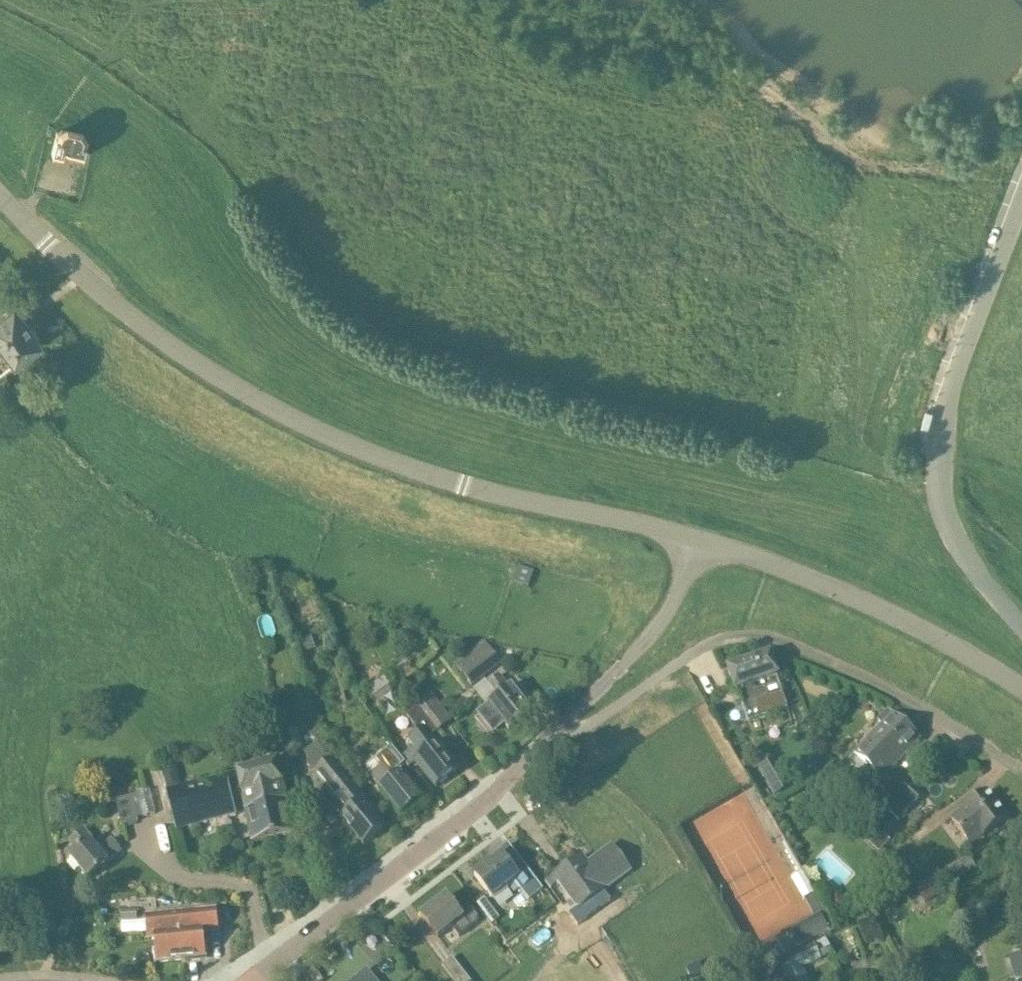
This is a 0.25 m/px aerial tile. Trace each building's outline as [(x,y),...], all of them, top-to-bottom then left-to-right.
[(52,135),(55,139),(52,153),(62,155),(63,150),(82,155),(84,147),(89,144),(91,134),(85,123),(65,119),(54,125),(52,135)] [(13,356),(22,350),(29,345),(35,341),(40,337),(38,334),(15,301),(12,298),(2,305),(0,307),(0,365),(13,356)] [(259,601),(250,603),(254,616),(262,613),(259,601)] [(311,636),(296,641),(301,654),(316,649),(311,636)] [(487,643),(457,666),(473,686),(502,663),(487,643)] [(736,692),(738,691),(749,722),(788,708),(778,677),(780,677),(771,654),(728,669),(736,692)] [(385,672),(366,687),(374,698),(394,683),(385,672)] [(488,684),(498,696),(489,703),(510,729),(531,712),(523,702),(525,700),(513,685),(511,686),(500,674),(488,684)] [(429,698),(420,705),(440,730),(448,723),(429,698)] [(419,705),(407,715),(419,730),(409,739),(423,756),(416,761),(437,786),(459,769),(439,743),(438,743),(432,736),(439,730),(419,705)] [(921,740),(893,714),(893,715),(889,712),(881,721),(884,724),(859,750),(842,768),(899,821),(919,799),(890,772),(921,740)] [(392,745),(364,768),(380,788),(380,789),(402,817),(422,801),(397,769),(406,762),(392,745)] [(332,760),(324,750),(308,763),(316,772),(314,774),(346,815),(342,818),(345,822),(344,823),(350,830),(351,829),(364,845),(384,828),(375,816),(378,814),(333,758),(332,760)] [(773,755),(758,764),(775,793),(790,785),(773,755)] [(236,772),(237,773),(239,781),(246,810),(287,799),(278,762),(236,772)] [(239,781),(237,773),(167,792),(177,831),(237,815),(230,783),(239,781)] [(987,791),(981,796),(952,818),(971,844),(1007,818),(987,791)] [(116,800),(122,825),(139,821),(133,796),(116,800)] [(287,799),(246,810),(253,843),(295,833),(287,799)] [(78,851),(70,858),(89,879),(101,869),(107,864),(109,862),(123,850),(112,838),(98,850),(91,842),(93,840),(84,830),(70,842),(78,851)] [(881,832),(870,844),(879,852),(890,840),(881,832)] [(547,882),(552,888),(558,883),(578,910),(580,908),(588,919),(612,901),(604,891),(631,871),(612,845),(589,863),(583,856),(547,882)] [(970,855),(942,871),(949,883),(977,867),(970,855)] [(491,862),(475,875),(492,898),(515,881),(529,900),(543,890),(522,862),(513,869),(503,856),(492,864),(491,862)] [(438,938),(452,927),(460,937),(481,920),(471,907),(461,915),(447,897),(421,916),(438,938)] [(134,908),(121,909),(122,920),(135,919),(134,908)] [(158,962),(185,959),(186,963),(208,961),(208,957),(205,934),(220,932),(218,909),(146,916),(149,940),(155,939),(158,962)] [(821,914),(787,932),(796,949),(830,931),(821,914)] [(778,960),(787,980),(809,980),(804,969),(822,960),(814,943),(778,960)] [(777,948),(765,955),(770,962),(781,956),(777,948)] [(1009,953),(1015,976),(1021,975),(1021,950),(1009,953)] [(443,965),(455,980),(471,980),(453,956),(443,965)] [(897,959),(887,964),(894,979),(904,974),(897,959)] [(698,963),(685,969),(691,979),(703,972),(698,963)]
